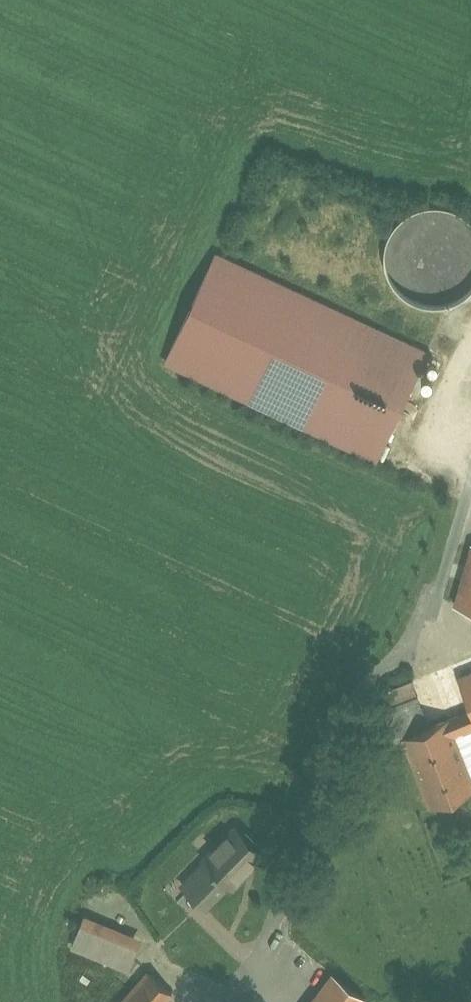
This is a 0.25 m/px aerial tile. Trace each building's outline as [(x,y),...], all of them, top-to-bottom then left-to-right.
[(168,351),(381,449),(434,336),(221,238),(168,351)] [(470,296),(470,289),(467,272),(465,262),(464,262),(462,253),(450,256),(459,258),(458,266),(451,264),(448,265),(427,261),(423,246),(420,260),(400,265),(399,275),(389,273),(395,297),(434,304),(470,296)] [(456,593),(470,597),(470,538),(456,593)] [(459,679),(470,711),(470,674),(459,679)] [(431,726),(413,681),(388,691),(393,704),(384,708),(396,739),(405,736),(431,726)] [(470,711),(431,726),(405,736),(431,804),(470,789),(470,711)] [(263,851),(238,827),(181,884),(205,908),(228,885),(233,889),(247,875),(243,871),(263,851)] [(89,902),(75,936),(133,959),(146,925),(89,902)] [(334,958),(301,1001),(358,1001),(371,985),(334,958)] [(112,1001),(162,1001),(178,985),(150,960),(119,994),(112,1001)]
